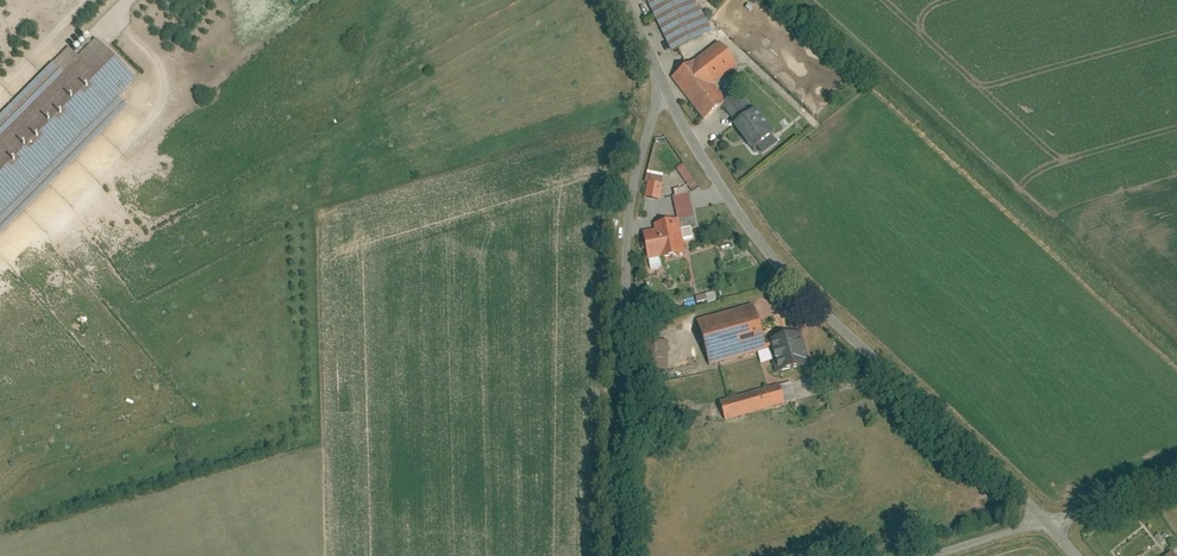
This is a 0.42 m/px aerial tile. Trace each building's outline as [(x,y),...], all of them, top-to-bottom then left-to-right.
[(673,50),(711,32),(697,0),(650,0),(673,50)] [(0,121),(0,235),(130,106),(120,96),(138,78),(102,42),(85,59),(74,48),(0,121)] [(722,43),(675,77),(705,119),(726,104),(728,103),(714,84),(739,66),(722,43)] [(739,122),(749,114),(737,97),(728,103),(726,104),(739,122)] [(755,149),(777,133),(758,108),(749,114),(739,122),(736,124),(755,149)] [(689,191),(697,186),(685,165),(677,170),(689,191)] [(664,184),(650,181),(647,197),(660,200),(664,184)] [(675,197),(681,220),(696,216),(690,193),(675,197)] [(707,205),(696,208),(699,221),(710,218),(707,205)] [(681,220),(657,225),(658,230),(663,257),(664,261),(688,256),(681,220)] [(663,257),(658,230),(645,232),(650,259),(663,257)] [(713,292),(695,296),(697,302),(706,299),(707,302),(715,300),(713,292)] [(755,303),(700,318),(712,363),(768,348),(765,340),(755,303)] [(780,370),(811,361),(802,330),(771,338),(774,346),(780,370)] [(774,346),(771,338),(765,340),(768,348),(774,346)] [(641,379),(667,379),(667,341),(641,341),(641,379)] [(781,384),(787,403),(798,400),(793,381),(781,384)] [(781,384),(722,401),(728,419),(787,403),(781,384)]
